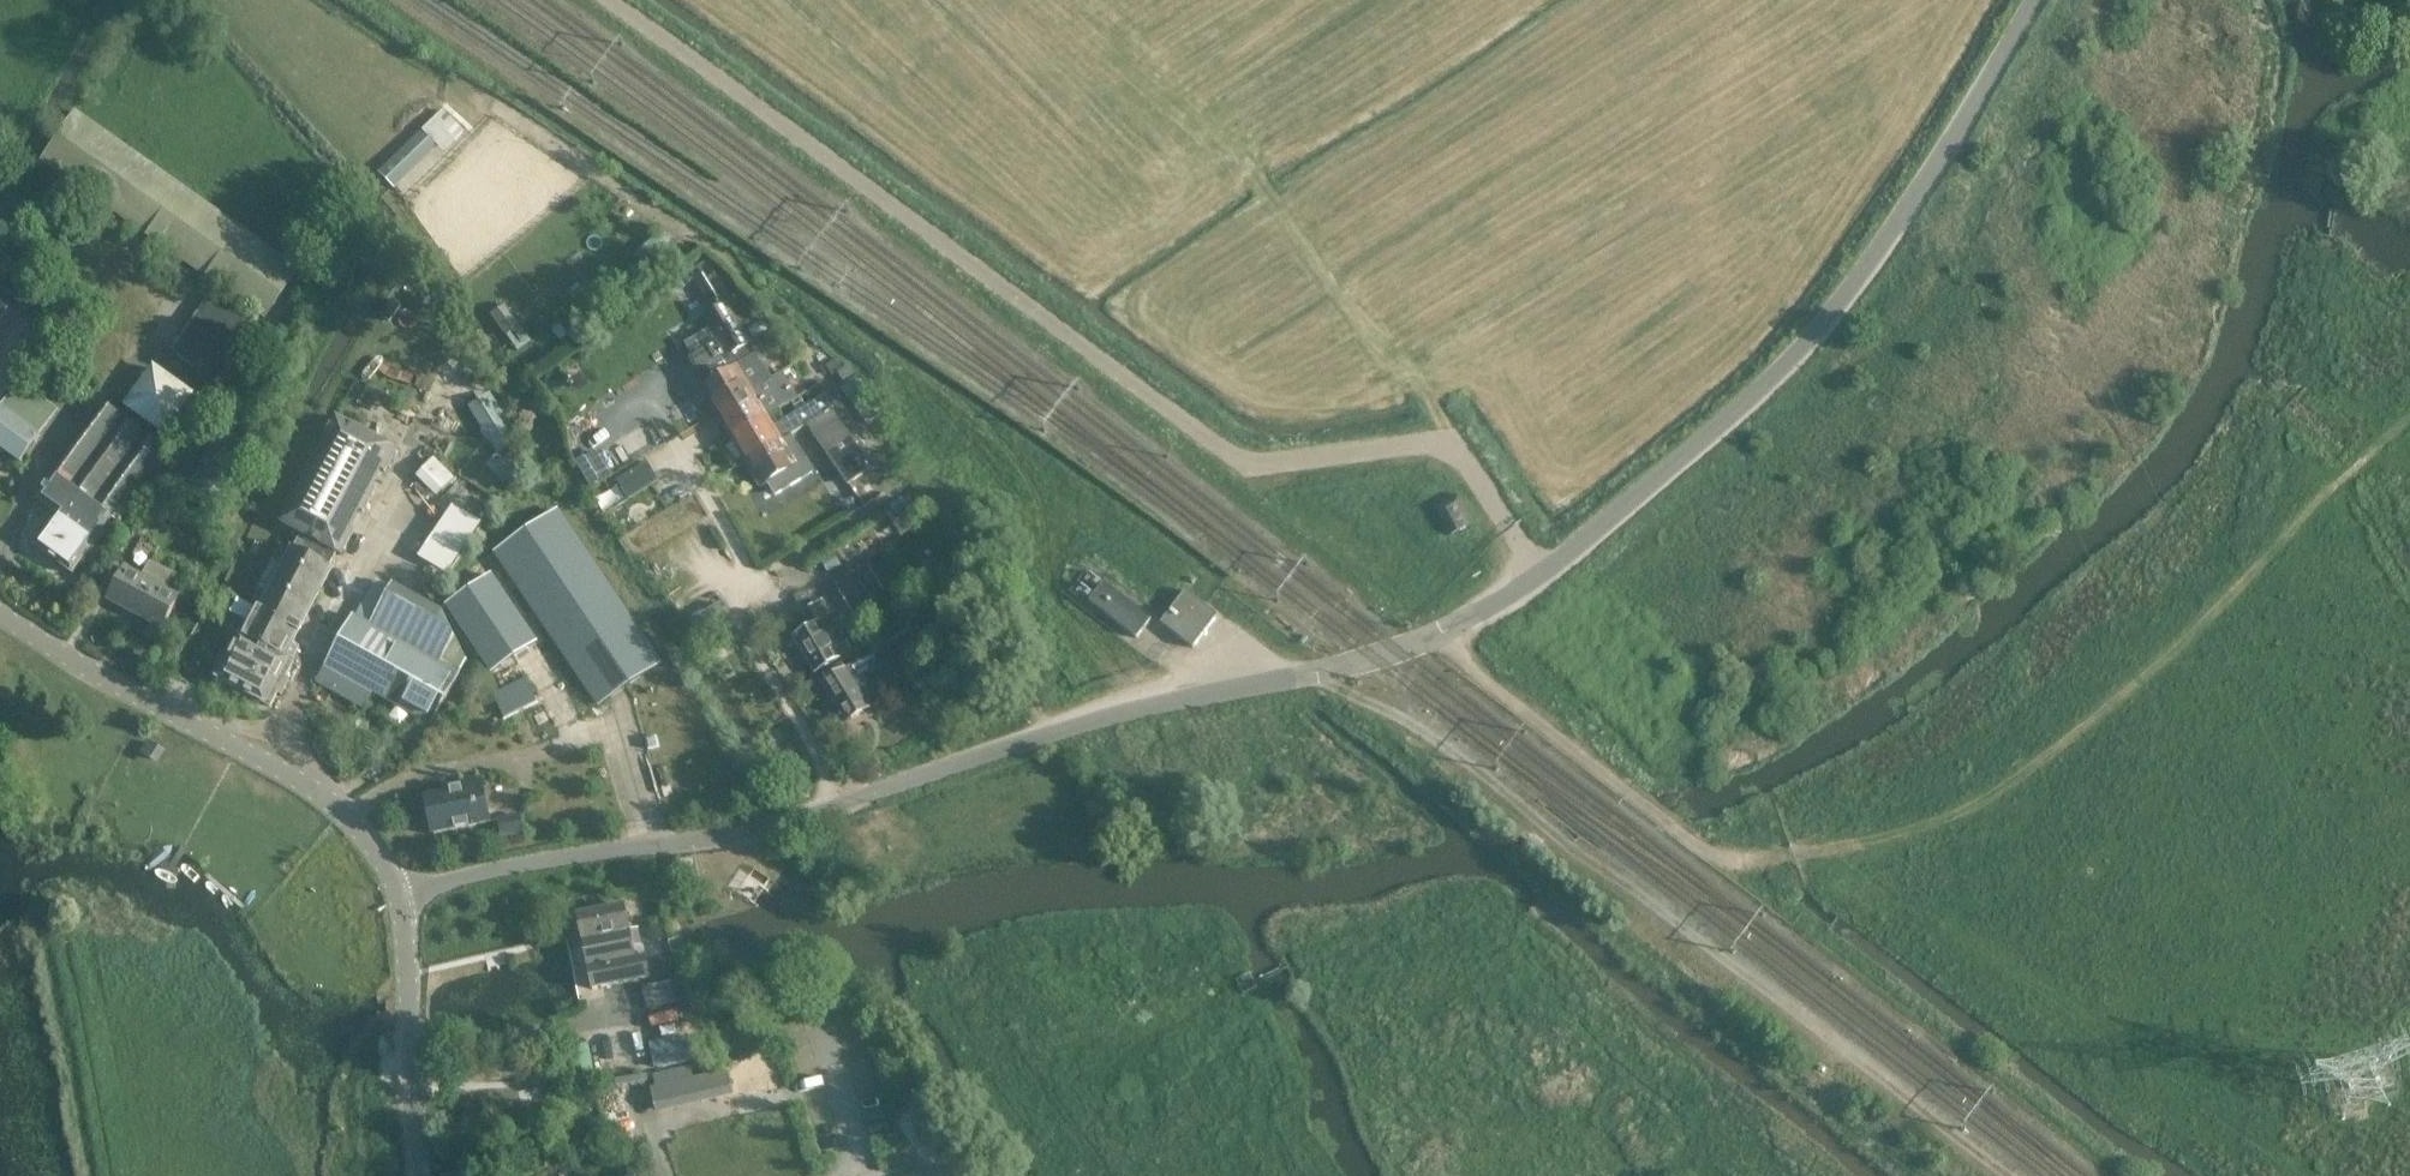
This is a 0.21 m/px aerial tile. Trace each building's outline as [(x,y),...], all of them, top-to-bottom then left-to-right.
[(43,160),(267,317),(299,272),(75,115),(43,160)] [(422,131),(380,172),(395,188),(437,147),(422,131)] [(14,300),(0,289),(0,318),(14,300)] [(725,303),(704,316),(719,340),(730,358),(751,345),(725,303)] [(702,387),(718,413),(772,380),(751,345),(730,358),(719,340),(689,358),(705,386),(702,387)] [(843,368),(838,360),(827,367),(833,375),(843,368)] [(190,395),(153,368),(126,406),(164,433),(190,395)] [(864,390),(857,378),(842,388),(849,400),(851,399),(864,390)] [(718,413),(733,437),(766,417),(759,405),(779,392),(772,380),(718,413)] [(766,417),(733,437),(748,462),(788,438),(809,425),(829,413),(833,410),(825,396),(773,428),(766,417)] [(105,404),(37,500),(56,514),(34,545),(73,572),(95,542),(102,547),(170,451),(105,404)] [(2,406),(0,409),(0,449),(20,463),(41,434),(2,406)] [(869,471),(829,413),(809,425),(849,483),(869,471)] [(217,679),(271,708),(295,664),(285,659),(333,569),(331,568),(338,555),(342,557),(354,534),(351,532),(361,513),(365,515),(377,493),(373,491),(383,472),(387,474),(399,452),(340,420),(283,525),(303,535),(296,549),(292,547),(258,611),(239,601),(232,614),(251,625),(245,637),(241,635),(217,679)] [(803,462),(788,438),(748,462),(762,487),(803,462)] [(647,463),(616,483),(628,501),(659,482),(647,463)] [(1450,535),(1473,524),(1460,494),(1436,505),(1450,535)] [(661,664),(557,511),(496,553),(599,705),(661,664)] [(126,569),(110,600),(163,629),(179,598),(167,591),(175,576),(151,563),(143,578),(126,569)] [(887,596),(870,568),(836,588),(853,617),(887,596)] [(494,578),(449,608),(492,672),(537,642),(494,578)] [(355,619),(459,676),(466,662),(441,619),(375,582),(355,619)] [(1137,639),(1152,620),(1105,583),(1090,602),(1137,639)] [(1186,592),(1166,618),(1162,623),(1194,648),(1219,616),(1205,605),(1186,592)] [(847,644),(830,617),(793,639),(815,674),(839,660),(834,652),(847,644)] [(459,676),(355,619),(352,618),(326,667),(433,725),(459,676)] [(881,700),(864,672),(878,663),(873,655),(846,672),(823,686),(846,724),(869,709),(869,708),(881,700)] [(540,707),(528,680),(494,695),(506,722),(540,707)] [(461,791),(425,798),(433,836),(489,825),(481,780),(460,785),(461,791)] [(499,822),(502,840),(523,836),(520,818),(499,822)] [(685,881),(699,878),(695,858),(682,861),(685,881)] [(592,991),(618,986),(638,982),(650,979),(646,958),(635,960),(633,950),(640,949),(637,932),(630,933),(624,907),(577,917),(592,991)] [(651,1090),(656,1114),(731,1097),(725,1072),(695,1079),(692,1067),(653,1076),(656,1089),(651,1090)] [(513,1083),(501,1084),(502,1094),(514,1093),(513,1083)]
